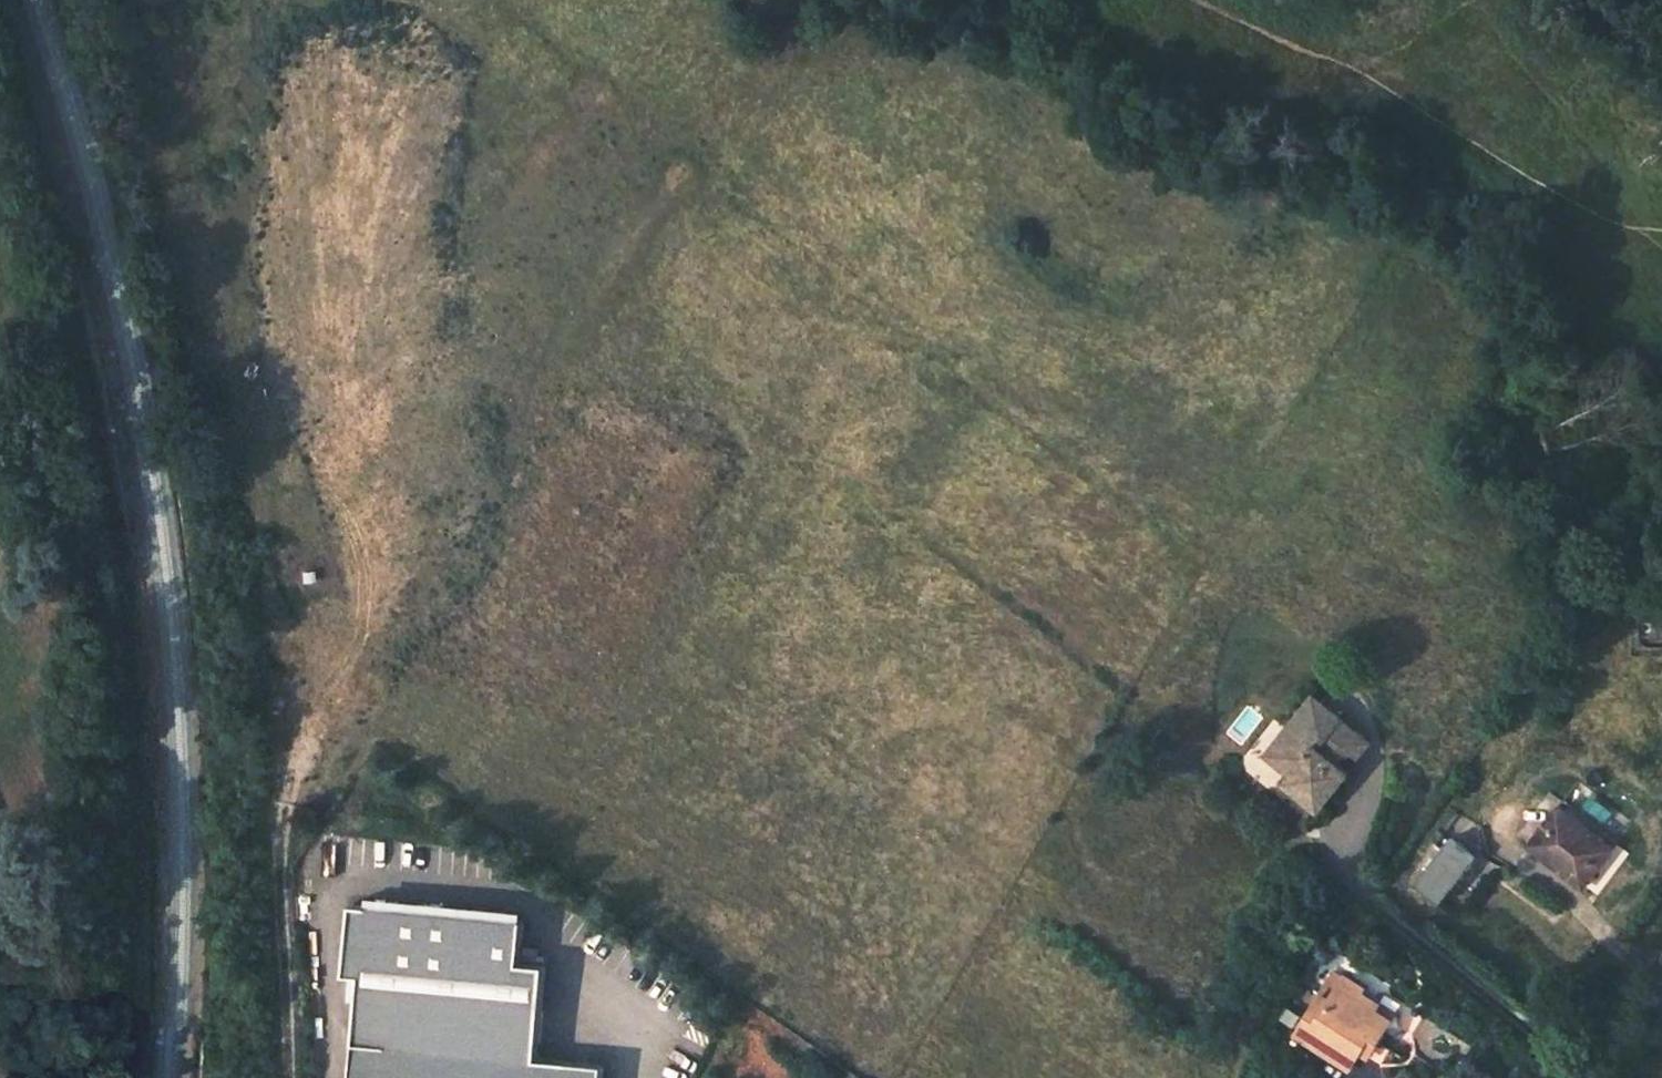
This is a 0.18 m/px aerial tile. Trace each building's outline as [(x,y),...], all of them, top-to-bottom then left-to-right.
[(1291,776),(1286,782),(1317,807),(1345,771),(1316,747),(1339,718),(1313,697),(1266,756),(1291,776)] [(1368,741),(1339,718),(1316,747),(1345,771),(1368,741)] [(1565,801),(1552,792),(1519,834),(1593,894),(1627,852),(1615,842),(1610,848),(1560,808),(1565,801)] [(1447,839),(1412,885),(1437,905),(1473,858),(1447,839)] [(360,975),(354,1044),(539,1060),(549,964),(522,961),(527,916),(353,903),(346,974),(360,975)] [(1365,987),(1347,975),(1329,1001),(1318,995),(1294,1033),(1335,1061),(1345,1046),(1356,1053),(1366,1038),(1375,1044),(1390,1021),(1375,1011),(1380,1004),(1362,992),(1365,987)] [(354,1044),(352,1077),(604,1077),(605,1066),(539,1060),(354,1044)] [(1346,1069),(1356,1053),(1345,1046),(1335,1061),(1346,1069)]
